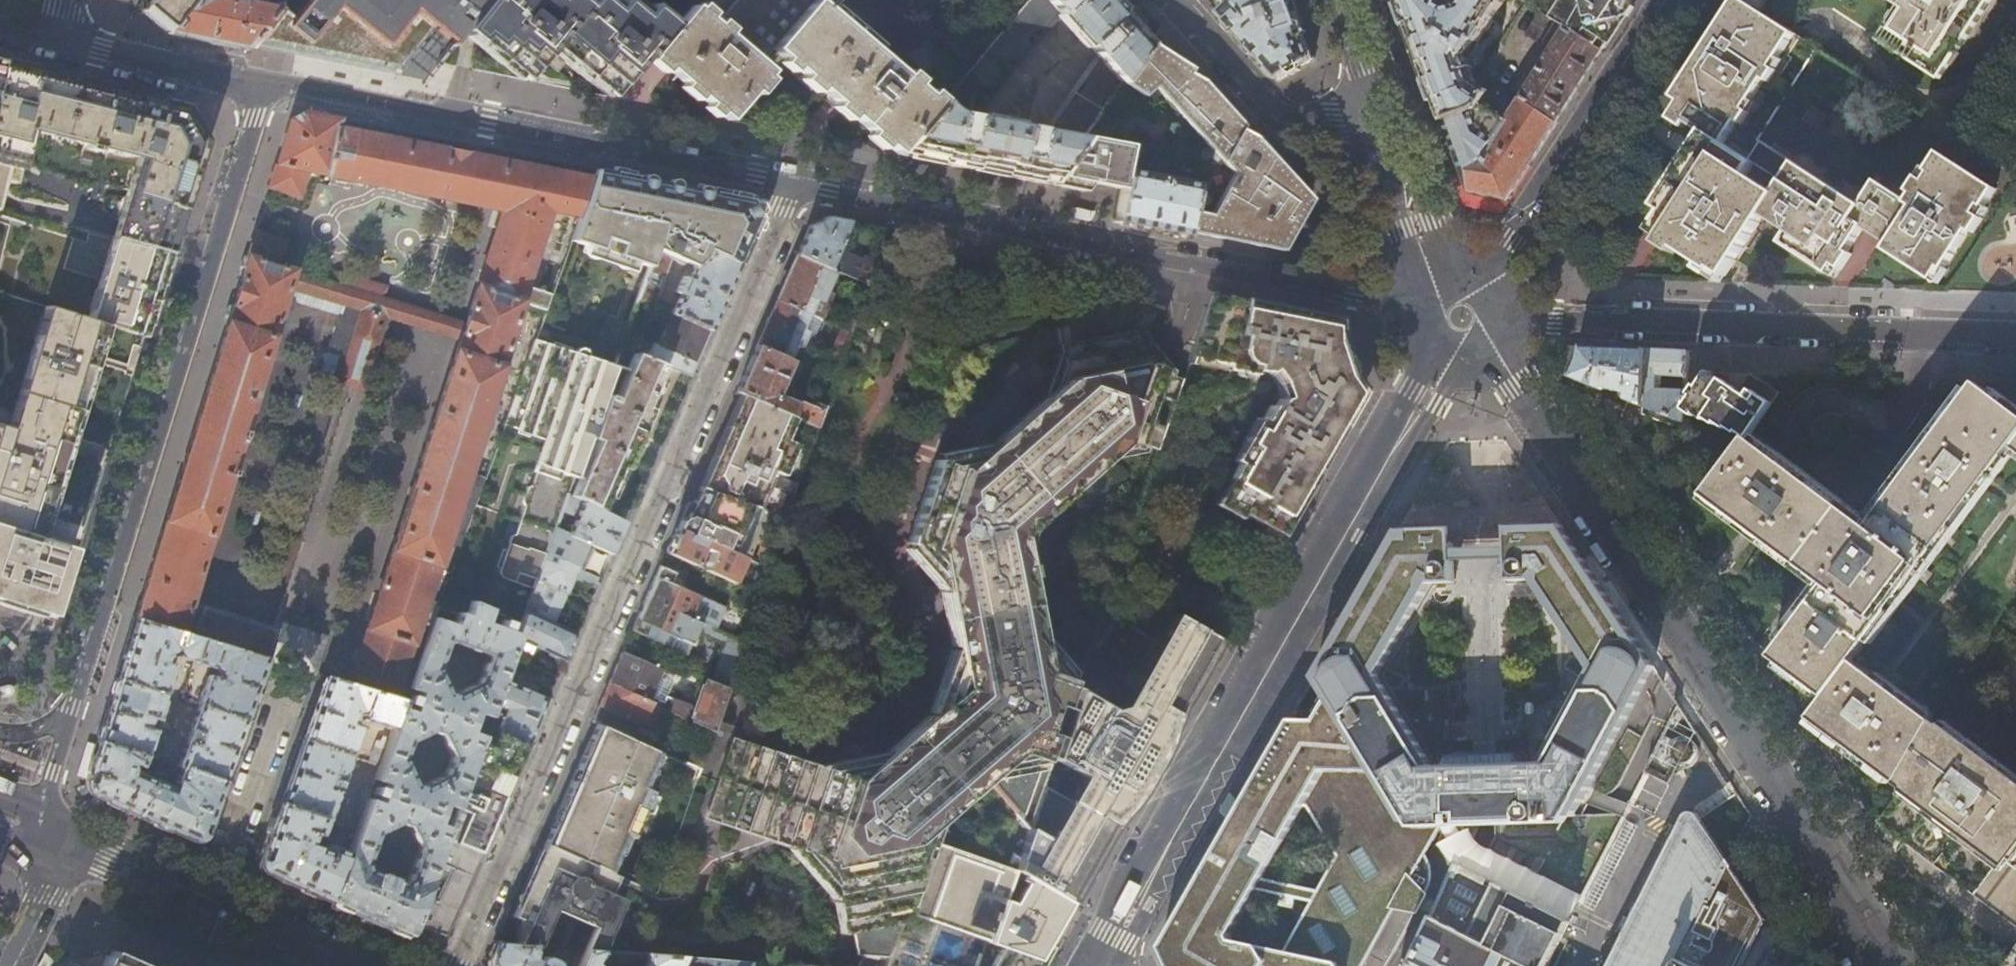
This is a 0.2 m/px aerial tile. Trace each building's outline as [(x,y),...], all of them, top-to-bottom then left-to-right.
[(178,23),(198,0),(152,0),(178,23)] [(231,0),(198,0),(178,23),(170,34),(219,44),(245,49),(252,41),(272,16),(285,0),(244,0),(244,1),(242,0),(241,3),(231,1),(231,0)] [(298,13),(304,18),(288,38),(302,49),(300,51),(297,51),(296,54),(397,74),(397,70),(396,69),(433,23),(446,34),(456,42),(466,30),(491,0),(309,0),(298,13)] [(614,12),(598,0),(591,0),(586,7),(577,0),(556,0),(555,0),(491,0),(466,30),(526,79),(528,79),(554,48),(613,96),(651,52),(676,22),(653,4),(642,17),(623,2),(614,12)] [(940,105),(827,9),(835,0),(736,0),(715,24),(704,14),(692,4),(676,22),(651,52),(663,63),(727,120),(770,71),(761,63),(774,49),(899,154),(940,105)] [(1018,177),(1051,184),(1085,137),(1122,83),(1150,42),(1112,0),(1029,0),(940,105),(899,154),(960,166),(1018,177)] [(1282,80),(1316,60),(1294,0),(1249,0),(1249,1),(1244,5),(1239,0),(1238,0),(1221,14),(1282,80)] [(1510,0),(1401,0),(1418,47),(1445,122),(1481,109),(1492,91),(1480,84),(1472,60),(1510,0)] [(1574,1),(1571,6),(1561,22),(1599,47),(1607,35),(1610,31),(1622,28),(1634,8),(1633,3),(1629,0),(1573,0),(1574,1)] [(1821,47),(1765,12),(1746,0),(1741,0),(1722,30),(1683,90),(1678,98),(1685,103),(1674,119),(1688,128),(1692,123),(1707,133),(1751,160),(1787,183),(1799,165),(1761,140),(1821,47)] [(1765,12),(1773,0),(1746,0),(1765,12)] [(1994,0),(1896,0),(1905,5),(1883,39),(1945,78),(1994,0)] [(1583,88),(1606,52),(1599,47),(1561,22),(1545,12),(1531,33),(1557,50),(1537,80),(1534,77),(1530,83),(1534,86),(1525,99),(1560,123),(1583,88)] [(304,18),(298,13),(293,21),(272,16),(252,41),(269,45),(297,51),(300,51),(302,49),(288,38),(304,18)] [(1293,225),(1311,201),(1282,170),(1279,166),(1275,169),(1266,160),(1270,156),(1254,139),(1240,130),(1242,127),(1231,114),(1203,83),(1189,74),(1190,70),(1150,43),(1122,83),(1141,95),(1151,86),(1185,123),(1210,150),(1231,174),(1204,213),(1186,210),(1182,230),(1238,241),(1277,249),(1293,225)] [(2,61),(0,67),(0,197),(5,178),(17,181),(31,131),(86,145),(86,151),(96,153),(98,148),(137,158),(137,161),(111,240),(170,252),(192,184),(205,142),(184,108),(163,102),(64,77),(2,61)] [(1531,169),(1560,123),(1525,99),(1499,81),(1492,91),(1481,109),(1445,122),(1463,168),(1472,193),(1483,194),(1488,195),(1495,197),(1511,202),(1531,169)] [(550,209),(579,214),(591,181),(338,128),(340,119),(317,114),(303,112),(290,119),(279,157),(270,186),(298,196),(307,171),(503,210),(465,322),(339,283),(314,276),(277,264),(284,241),(255,232),(248,255),(239,284),(215,362),(200,412),(181,471),(159,543),(143,593),(135,619),(178,632),(288,284),(345,305),(362,311),(338,386),(361,393),(384,318),(459,340),(345,684),(403,702),(417,662),(423,646),(409,641),(419,612),(438,553),(461,484),(516,314),(525,286),(536,254),(514,248),(529,205),(550,209)] [(1729,276),(1769,217),(1779,195),(1744,171),(1751,160),(1707,133),(1659,207),(1666,212),(1659,223),(1671,231),(1662,244),(1677,254),(1681,249),(1705,264),(1701,269),(1713,277),(1718,269),(1729,276)] [(1123,151),(1124,145),(1085,137),(1051,184),(1064,186),(1071,178),(1089,181),(1120,187),(1123,169),(1125,152),(1123,151)] [(1948,270),(1973,230),(1977,233),(1986,219),(1983,215),(1999,189),(1943,153),(1926,179),(1922,177),(1913,192),(1917,194),(1912,202),(1880,183),(1865,206),(1856,221),(1867,228),(1893,244),(1889,250),(1937,281),(1945,268),(1948,270)] [(1856,221),(1865,206),(1799,165),(1787,183),(1779,195),(1769,217),(1793,232),(1786,244),(1833,274),(1838,266),(1845,270),(1855,254),(1851,252),(1867,228),(1856,221)] [(1181,235),(1191,183),(1123,169),(1120,187),(1115,222),(1144,228),(1181,235)] [(1089,181),(1071,178),(1064,186),(1083,190),(1089,181)] [(748,242),(759,218),(749,201),(749,200),(728,196),(678,186),(656,250),(672,257),(692,266),(693,266),(704,256),(706,250),(738,265),(748,242)] [(536,254),(550,209),(529,205),(514,248),(536,254)] [(12,217),(0,212),(0,262),(12,217)] [(797,254),(820,264),(868,285),(882,244),(887,228),(834,217),(827,216),(809,226),(803,240),(797,254)] [(540,322),(533,340),(613,369),(620,350),(626,333),(638,299),(648,270),(570,239),(550,294),(540,322)] [(34,614),(35,611),(57,618),(59,610),(66,590),(78,551),(35,537),(102,323),(144,337),(150,320),(166,269),(171,253),(111,240),(87,319),(0,291),(0,603),(34,614)] [(654,306),(672,257),(656,250),(648,270),(638,299),(654,306)] [(727,290),(738,265),(706,250),(704,256),(693,266),(692,266),(687,278),(681,276),(674,291),(679,293),(671,313),(710,330),(727,290)] [(808,293),(820,264),(797,254),(786,279),(777,299),(809,314),(816,296),(808,293)] [(339,283),(343,272),(318,264),(314,276),(339,283)] [(540,322),(550,294),(525,286),(516,314),(540,322)] [(1333,443),(1362,392),(1356,385),(1347,366),(1340,348),(1338,330),(1337,317),(1292,308),(1228,295),(1211,292),(1189,357),(1226,365),(1226,369),(1254,375),(1255,371),(1266,373),(1270,370),(1279,382),(1285,397),(1280,399),(1276,407),(1271,404),(1230,477),(1236,480),(1223,502),(1280,535),(1292,513),(1325,455),(1323,455),(1327,449),(1328,451),(1333,443)] [(802,333),(809,314),(777,299),(766,325),(757,345),(790,360),(796,346),(803,349),(808,336),(802,333)] [(338,386),(362,311),(345,305),(341,319),(339,318),(337,325),(336,325),(333,333),(334,334),(331,343),(330,343),(327,352),(328,352),(319,379),(338,386)] [(700,352),(710,330),(671,313),(657,347),(626,333),(620,350),(633,354),(663,365),(684,373),(690,375),(700,352)] [(840,336),(848,339),(850,334),(842,330),(840,336)] [(1117,336),(1065,346),(1066,353),(1050,400),(993,450),(939,463),(912,542),(947,587),(960,650),(935,718),(887,759),(815,770),(734,742),(710,813),(792,843),(839,895),(847,929),(853,928),(860,955),(864,955),(891,957),(887,965),(980,965),(1013,868),(1089,649),(1078,645),(1062,553),(1132,489),(1142,492),(1181,380),(1173,377),(1156,357),(1139,339),(1139,335),(1138,331),(1117,336)] [(796,363),(790,360),(757,345),(747,367),(737,391),(742,393),(746,395),(784,412),(792,416),(817,428),(823,411),(793,398),(791,401),(785,398),(786,395),(778,392),(787,373),(791,375),(796,363)] [(1643,406),(1646,349),(1615,348),(1583,345),(1578,362),(1577,364),(1571,377),(1603,390),(1606,386),(1610,389),(1623,390),(1623,398),(1643,406)] [(1669,350),(1646,349),(1643,406),(1650,409),(1683,422),(1684,405),(1685,391),(1650,389),(1651,376),(1686,378),(1688,351),(1669,350)] [(644,410),(663,365),(633,354),(613,399),(603,395),(588,437),(595,440),(570,496),(599,510),(605,497),(617,469),(624,472),(650,412),(644,410)] [(1708,372),(1684,405),(1747,435),(1778,390),(1758,379),(1757,380),(1749,373),(1739,388),(1730,382),(1730,381),(1731,378),(1731,377),(1730,375),(1729,374),(1728,373),(1726,372),(1708,372)] [(2011,447),(2015,440),(2015,412),(1976,381),(1867,524),(1911,557),(1868,614),(1824,582),(1771,656),(1825,696),(1853,658),(2011,447)] [(712,472),(746,395),(742,393),(708,471),(712,472)] [(753,508),(770,471),(778,475),(793,443),(781,438),(774,435),(784,412),(746,395),(712,472),(722,476),(715,494),(747,505),(753,508)] [(781,438),(792,416),(784,412),(774,435),(781,438)] [(1706,494),(1824,582),(1868,614),(1911,557),(1867,524),(1749,437),(1706,494)] [(783,477),(797,445),(793,443),(778,475),(783,477)] [(715,494),(722,476),(712,472),(708,471),(701,489),(715,494)] [(762,511),(778,475),(770,471),(753,508),(762,511)] [(454,559),(479,491),(461,484),(438,553),(454,559)] [(727,552),(747,505),(715,494),(701,489),(694,503),(689,515),(684,513),(682,517),(676,529),(727,552)] [(570,496),(567,495),(560,516),(565,519),(567,513),(576,517),(569,534),(587,543),(611,554),(618,538),(625,523),(599,510),(570,496)] [(689,515),(694,503),(692,502),(691,502),(689,502),(688,503),(686,507),(684,513),(689,515)] [(750,557),(768,513),(762,511),(753,508),(747,505),(727,552),(743,559),(752,563),(755,558),(750,557)] [(1565,817),(1567,814),(1654,665),(1615,606),(1616,606),(1613,600),(1612,601),(1596,576),(1593,571),(1592,571),(1576,547),(1577,546),(1574,541),(1573,542),(1566,531),(1562,526),(1523,526),(1506,541),(1506,551),(1506,581),(1530,581),(1588,668),(1534,762),(1516,762),(1505,740),(1453,740),(1441,762),(1428,762),(1375,672),(1428,580),(1452,580),(1452,550),(1452,542),(1436,526),(1399,526),(1387,547),(1387,546),(1384,552),(1385,552),(1371,576),(1370,576),(1367,581),(1368,582),(1354,606),(1353,605),(1350,611),(1351,611),(1337,635),(1336,635),(1333,640),(1334,641),(1321,665),(1320,664),(1317,669),(1318,670),(1314,676),(1327,697),(1367,766),(1397,817),(1404,817),(1408,824),(1433,823),(1493,823),(1557,822),(1560,817),(1565,817)] [(1452,526),(1436,526),(1452,542),(1452,526)] [(1506,526),(1506,541),(1523,526),(1506,526)] [(569,534),(556,528),(546,555),(577,566),(587,543),(569,534)] [(727,552),(676,529),(672,539),(666,552),(694,565),(696,562),(701,565),(707,550),(712,553),(704,569),(732,582),(743,559),(727,552)] [(577,566),(546,555),(526,610),(553,623),(573,575),(577,566)] [(762,586),(767,570),(757,565),(751,582),(762,586)] [(600,575),(577,566),(573,575),(595,584),(600,575)] [(712,602),(669,584),(674,573),(660,566),(646,599),(701,623),(701,624),(712,602)] [(1220,640),(1113,579),(1089,649),(1013,868),(1071,902),(1088,870),(1124,807),(1166,735),(1200,674),(1220,640)] [(701,623),(646,599),(632,630),(646,636),(646,635),(650,627),(660,632),(663,633),(687,644),(690,645),(701,623)] [(390,738),(379,766),(373,785),(360,819),(358,826),(348,853),(331,901),(386,925),(409,935),(438,854),(445,836),(447,828),(465,780),(470,765),(485,724),(496,692),(501,679),(509,656),(516,638),(517,635),(508,631),(510,626),(502,623),(500,628),(486,623),(490,610),(470,602),(464,616),(458,614),(453,627),(432,620),(423,646),(417,662),(403,702),(393,730),(390,736),(390,738)] [(526,610),(517,635),(516,638),(565,660),(567,656),(577,634),(553,623),(526,610)] [(199,611),(191,636),(199,638),(265,659),(310,673),(321,638),(272,622),(269,632),(199,611)] [(432,620),(433,617),(419,612),(409,641),(423,646),(432,620)] [(191,636),(178,632),(135,619),(125,651),(117,679),(165,694),(175,664),(168,661),(167,660),(168,659),(169,658),(169,657),(170,656),(169,653),(169,652),(169,651),(174,648),(177,654),(187,657),(179,680),(185,683),(191,666),(199,638),(191,636)] [(656,640),(660,632),(650,627),(646,635),(656,640)] [(687,644),(663,633),(660,640),(661,643),(663,646),(677,652),(681,652),(684,650),(687,644)] [(742,642),(744,637),(735,633),(733,638),(742,642)] [(725,691),(742,642),(733,638),(728,636),(711,685),(725,691)] [(265,659),(199,638),(191,666),(197,668),(199,662),(210,666),(211,663),(216,669),(215,670),(215,671),(215,672),(215,673),(215,674),(215,675),(214,675),(207,673),(199,696),(193,694),(193,692),(183,689),(180,699),(197,705),(244,720),(252,696),(265,659)] [(615,668),(608,684),(660,708),(663,699),(670,684),(656,678),(657,677),(663,679),(666,673),(623,652),(615,668)] [(1931,716),(1853,658),(1825,696),(1809,718),(1896,780),(1931,716)] [(393,730),(403,702),(345,684),(323,677),(312,708),(301,739),(349,756),(359,727),(358,726),(349,723),(349,721),(350,720),(351,719),(352,718),(353,718),(353,717),(353,716),(353,714),(353,713),(353,712),(359,714),(363,721),(393,730)] [(180,699),(165,694),(117,679),(107,709),(97,741),(145,755),(148,747),(154,749),(156,742),(150,741),(153,732),(153,729),(148,728),(148,725),(155,727),(161,709),(165,711),(158,736),(168,739),(180,699)] [(548,699),(501,679),(496,692),(485,724),(528,744),(538,722),(548,699)] [(663,699),(660,708),(663,710),(711,732),(725,691),(711,685),(705,682),(692,712),(663,699)] [(663,710),(660,708),(608,684),(602,699),(599,705),(653,731),(663,710)] [(4,686),(2,687),(0,689),(0,690),(0,693),(0,694),(2,696),(4,697),(6,697),(15,695),(17,693),(17,691),(17,688),(17,687),(15,685),(13,685),(4,686)] [(1229,938),(1228,934),(1246,904),(1252,893),(1303,804),(1323,768),(1367,766),(1327,697),(1314,719),(1290,718),(1287,724),(1286,723),(1283,728),(1284,729),(1270,753),(1269,753),(1266,758),(1267,758),(1253,783),(1253,782),(1249,787),(1250,788),(1237,812),(1236,812),(1233,817),(1234,817),(1220,842),(1219,841),(1216,846),(1217,847),(1209,860),(1203,871),(1202,871),(1199,876),(1200,876),(1186,901),(1185,900),(1182,905),(1183,906),(1178,915),(1170,930),(1169,930),(1160,944),(1161,945),(1161,946),(1170,965),(1337,965),(1336,963),(1281,950),(1229,938)] [(232,754),(244,720),(197,705),(187,731),(194,733),(195,735),(194,736),(193,737),(192,738),(192,739),(192,740),(192,741),(190,743),(185,741),(183,742),(176,765),(179,766),(222,781),(232,754)] [(1468,713),(1453,740),(1505,740),(1490,712),(1468,713)] [(1931,716),(1896,780),(1928,803),(1902,835),(2015,921),(2015,780),(1931,716)] [(581,770),(601,725),(598,723),(578,768),(581,770)] [(519,764),(528,744),(485,724),(470,765),(465,780),(504,799),(519,764)] [(614,873),(667,755),(601,725),(581,770),(578,768),(577,768),(572,779),(573,779),(577,781),(555,828),(552,827),(545,842),(614,873)] [(379,766),(390,738),(383,736),(379,746),(377,746),(374,748),(369,763),(379,766)] [(1668,782),(1675,766),(1677,767),(1679,768),(1683,768),(1688,767),(1691,764),(1694,761),(1695,759),(1696,755),(1696,750),(1696,748),(1693,744),(1692,743),(1688,740),(1684,739),(1680,739),(1677,739),(1673,741),(1664,736),(1646,771),(1668,782)] [(338,783),(349,756),(301,739),(290,770),(279,802),(325,819),(335,791),(325,787),(328,779),(338,783)] [(146,756),(145,755),(97,741),(85,780),(92,794),(112,803),(136,814),(153,779),(132,770),(132,769),(133,768),(133,767),(133,766),(133,765),(132,764),(131,764),(132,763),(141,766),(146,756)] [(689,750),(685,763),(698,769),(706,746),(700,744),(697,751),(694,749),(689,750)] [(204,832),(222,781),(179,766),(171,788),(153,779),(136,814),(159,824),(190,838),(204,832)] [(1433,823),(1408,824),(1404,817),(1397,817),(1367,766),(1323,768),(1303,804),(1306,804),(1335,855),(1306,905),(1300,916),(1281,950),(1336,963),(1337,965),(1351,965),(1433,823)] [(555,828),(577,781),(573,779),(552,827),(555,828)] [(492,827),(504,799),(465,780),(447,828),(457,833),(455,840),(480,853),(492,827)] [(360,819),(373,785),(366,783),(365,787),(363,786),(357,803),(358,803),(353,816),(360,819)] [(317,841),(325,819),(279,802),(268,832),(259,857),(265,871),(296,885),(331,901),(348,853),(325,845),(323,850),(310,845),(312,839),(317,841)] [(1728,860),(1696,814),(1695,813),(1694,812),(1693,812),(1692,811),(1690,811),(1688,811),(1686,812),(1685,812),(1684,813),(1683,814),(1683,815),(1682,816),(1606,965),(1675,965),(1728,860)] [(1577,907),(1624,815),(1567,814),(1565,817),(1560,817),(1557,822),(1493,823),(1492,834),(1483,865),(1575,910),(1577,907)] [(445,836),(438,854),(409,935),(423,942),(428,943),(442,939),(462,895),(480,853),(455,840),(445,836)] [(596,950),(620,896),(607,890),(614,873),(545,842),(513,916),(527,923),(517,944),(535,946),(578,949),(585,949),(596,950)] [(1576,912),(1582,915),(1584,910),(1577,907),(1575,910),(1483,865),(1462,855),(1413,965),(1548,965),(1576,912)] [(1728,860),(1675,965),(1743,965),(1764,924),(1767,920),(1740,879),(1729,861),(1728,860)] [(1071,902),(1013,868),(980,965),(1035,965),(1071,902)] [(1252,893),(1246,904),(1300,916),(1306,905),(1252,893)] [(425,950),(428,943),(423,942),(409,935),(406,942),(425,950)] [(555,964),(552,961),(545,958),(544,958),(543,958),(542,958),(540,958),(539,959),(538,960),(537,961),(533,960),(535,946),(517,944),(495,943),(488,959),(491,965),(559,965),(555,964)] [(585,949),(578,949),(569,965),(578,965),(585,949)] [(594,962),(595,961),(624,963),(624,952),(596,950),(585,949),(578,965),(594,965),(594,962)] [(98,965),(147,965),(110,950),(107,956),(104,955),(98,965)] [(681,956),(644,953),(643,964),(642,965),(676,965),(681,956)] [(891,957),(864,955),(860,965),(887,965),(891,957)] [(681,956),(676,965),(751,965),(753,961),(681,956)]
